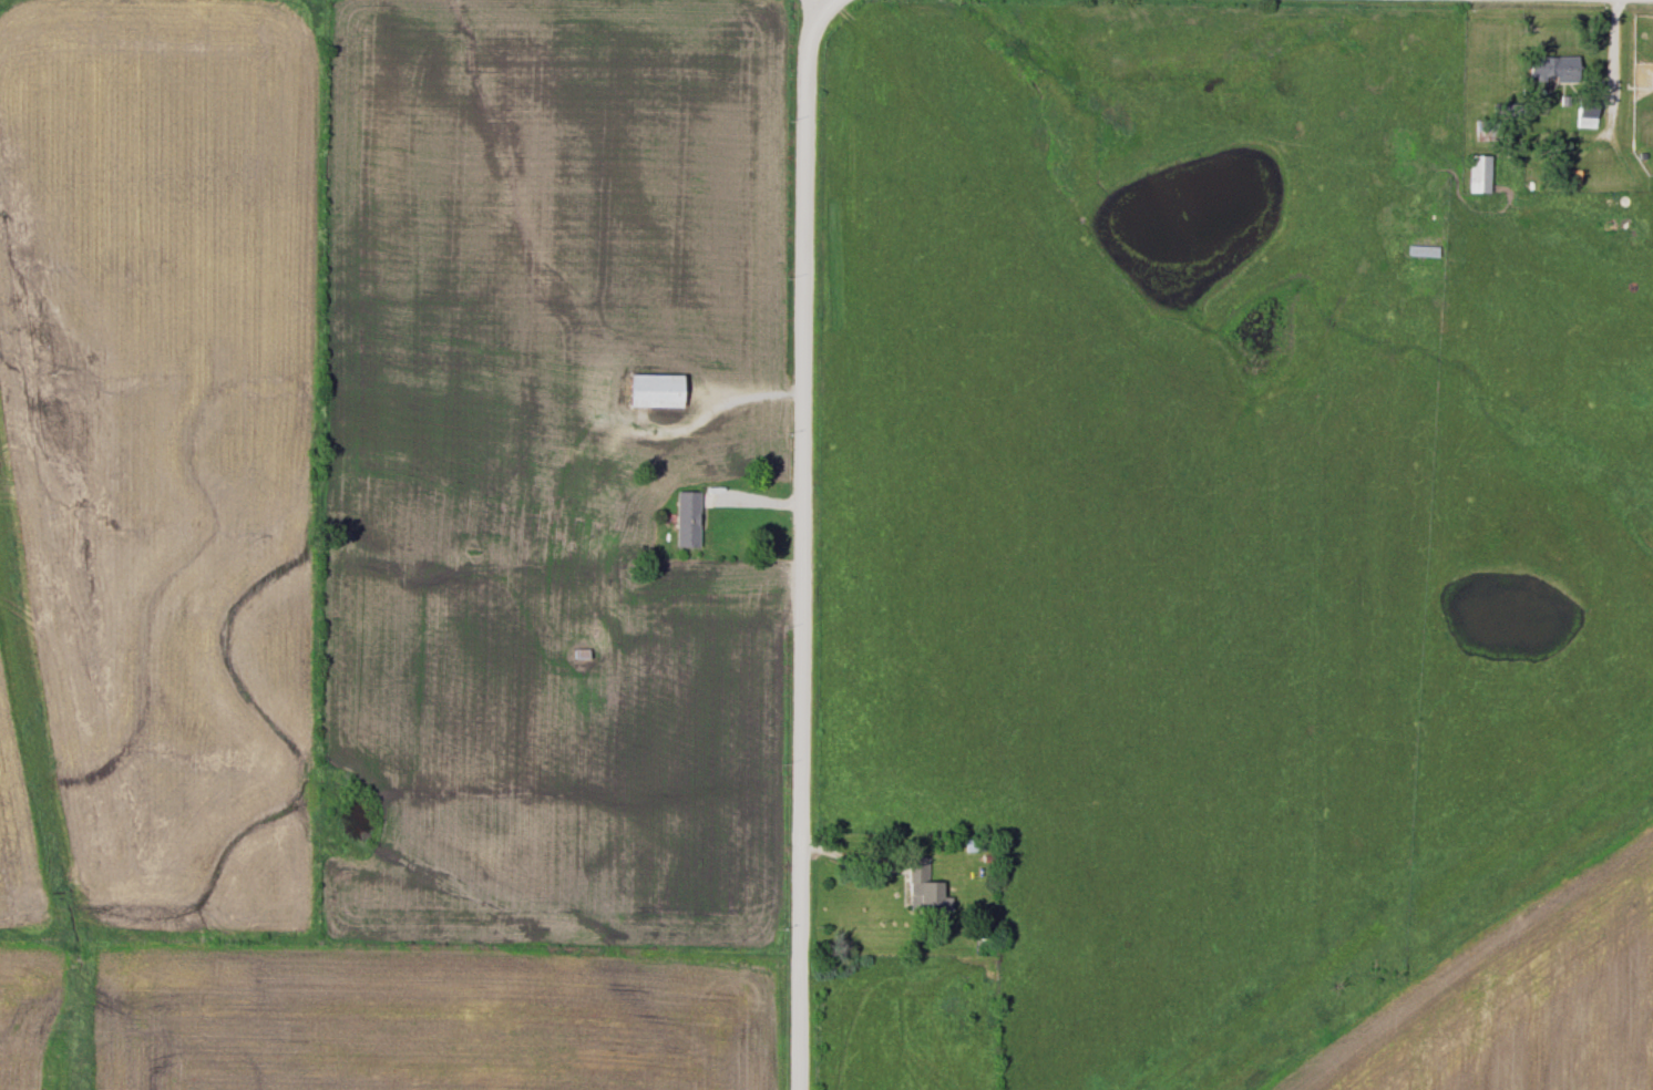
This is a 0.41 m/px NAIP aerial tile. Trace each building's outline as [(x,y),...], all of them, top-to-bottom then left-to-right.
[(1579,56),(1532,56),(1532,81),(1579,81),(1579,56)] [(1598,130),(1598,100),(1576,100),(1576,130),(1598,130)] [(1475,143),(1500,143),(1500,121),(1475,121),(1475,143)] [(1491,194),(1491,156),(1469,156),(1469,194),(1491,194)] [(685,376),(631,376),(631,409),(685,409),(685,376)] [(702,494),(679,494),(679,550),(702,550),(702,494)] [(910,858),(910,912),(951,912),(951,899),(945,899),(945,883),(929,883),(929,858),(910,858)]
